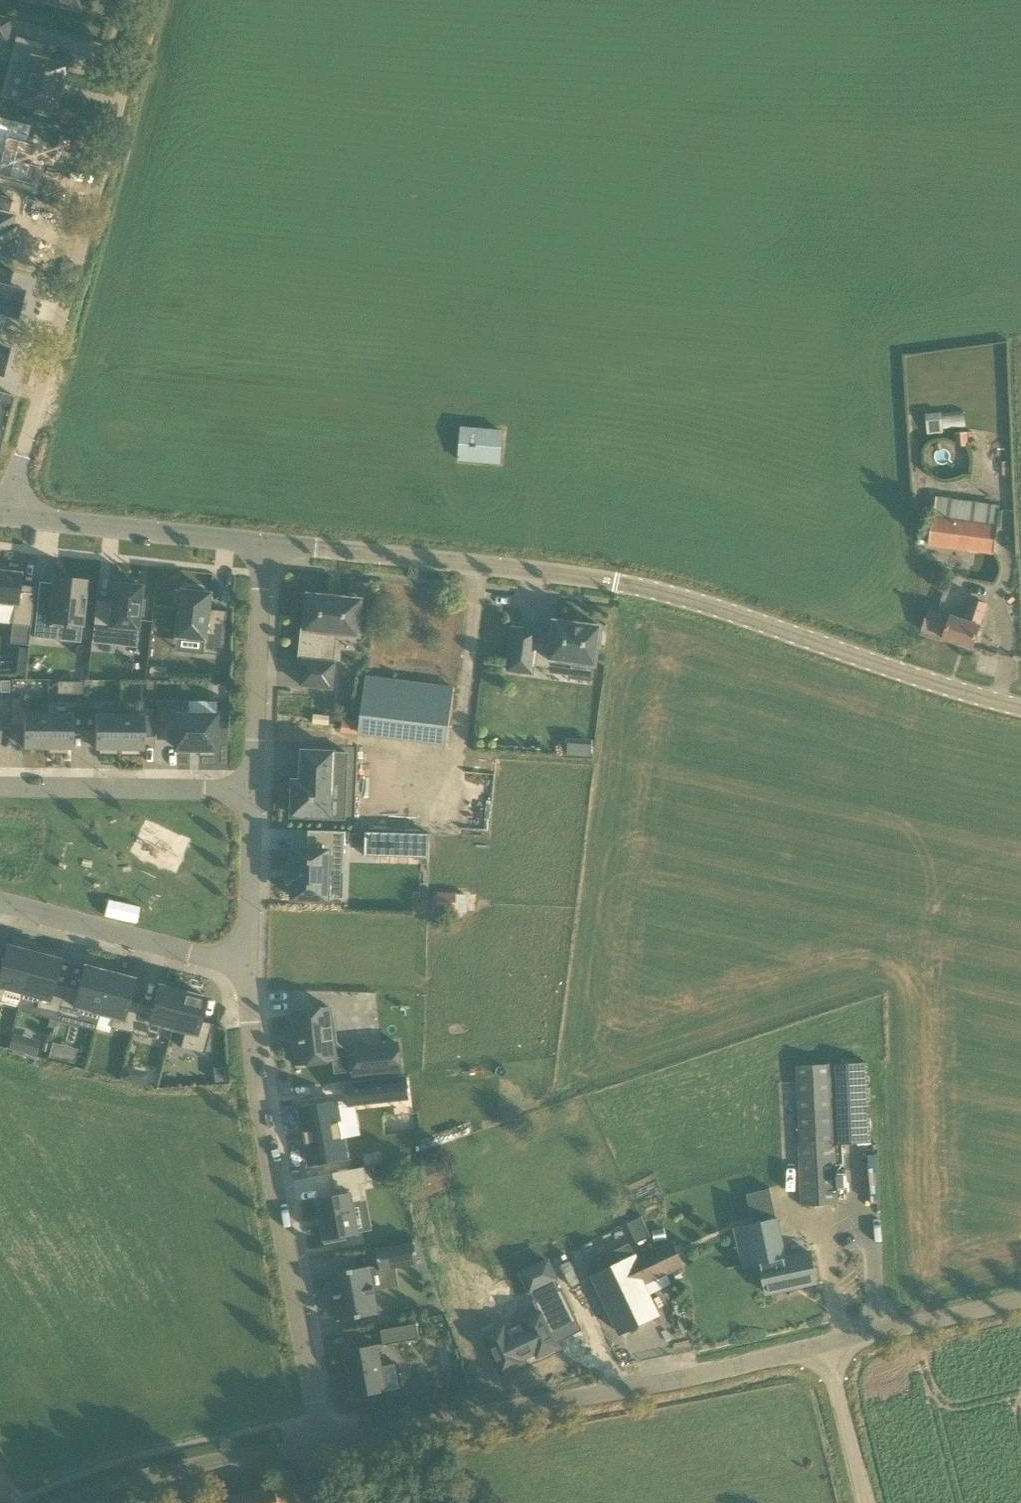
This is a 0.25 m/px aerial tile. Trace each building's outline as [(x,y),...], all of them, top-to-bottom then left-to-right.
[(43,2),(80,12),(81,8),(87,9),(89,0),(37,0),(43,2)] [(11,20),(0,17),(0,40),(5,42),(11,20)] [(59,95),(63,81),(61,80),(65,66),(48,62),(49,56),(41,54),(43,46),(17,39),(12,56),(24,59),(20,76),(25,77),(18,103),(36,108),(35,113),(48,116),(50,112),(53,112),(58,95),(59,95)] [(1,138),(0,140),(0,179),(34,187),(37,177),(41,165),(36,163),(40,148),(32,145),(36,128),(0,118),(0,137),(1,138)] [(19,240),(16,239),(19,227),(13,225),(15,217),(11,216),(15,200),(0,196),(0,255),(14,258),(15,256),(19,257),(22,243),(18,242),(19,240)] [(1,316),(13,319),(20,292),(0,287),(0,321),(1,316)] [(0,397),(0,401),(10,404),(13,396),(1,393),(0,397)] [(941,410),(926,412),(928,432),(943,430),(943,427),(941,413),(941,410)] [(462,433),(461,440),(460,460),(500,464),(502,437),(462,433)] [(995,552),(998,525),(933,516),(929,544),(995,552)] [(14,605),(12,624),(30,627),(35,587),(19,585),(20,573),(5,572),(6,568),(0,567),(0,603),(14,605)] [(54,577),(51,610),(36,609),(33,637),(60,640),(61,624),(81,626),(86,580),(54,577)] [(114,583),(111,605),(96,603),(92,641),(120,644),(121,628),(135,630),(136,630),(138,615),(142,616),(143,601),(139,600),(141,586),(134,585),(135,581),(121,580),(120,584),(114,583)] [(223,659),(227,615),(210,613),(212,598),(203,597),(203,593),(187,591),(186,595),(184,595),(183,597),(180,597),(178,613),(182,614),(179,641),(205,643),(204,657),(223,659)] [(349,593),(345,594),(344,595),(344,598),(309,594),(305,629),(301,628),(298,661),(304,661),(302,685),(332,688),(335,663),(321,661),(323,647),(330,648),(332,633),(358,636),(362,600),(358,599),(358,596),(358,595),(357,594),(353,593),(349,593)] [(965,622),(951,617),(943,639),(972,649),(986,606),(972,601),(965,622)] [(534,666),(570,670),(571,662),(594,666),(596,666),(596,664),(598,645),(602,645),(603,631),(600,631),(600,628),(601,628),(601,626),(599,627),(585,625),(583,624),(572,623),(570,623),(557,621),(554,620),(554,622),(555,623),(552,643),(537,642),(538,631),(514,628),(508,671),(533,674),(534,666)] [(12,624),(10,644),(28,646),(30,627),(12,624)] [(447,743),(454,687),(365,677),(358,732),(447,743)] [(58,692),(83,692),(83,681),(58,681),(58,692)] [(0,692),(9,692),(9,682),(1,682),(0,692)] [(23,724),(23,747),(47,748),(47,714),(24,714),(24,696),(11,696),(11,724),(23,724)] [(203,754),(215,754),(215,750),(218,750),(218,741),(218,722),(218,715),(189,715),(189,704),(159,703),(159,737),(178,737),(178,749),(203,750),(203,754)] [(72,715),(47,714),(47,748),(50,748),(50,752),(66,752),(66,748),(71,748),(72,715)] [(119,715),(95,715),(95,748),(100,748),(100,752),(116,752),(116,748),(119,749),(119,715)] [(143,749),(144,716),(119,715),(119,749),(143,749)] [(218,722),(218,741),(230,741),(230,723),(218,722)] [(294,780),(294,784),(292,816),(332,818),(334,771),(346,771),(347,752),(303,750),(302,780),(294,780)] [(308,851),(295,850),(295,867),(291,867),(291,882),(295,882),(294,898),(328,899),(328,898),(329,873),(345,873),(346,832),(309,831),(308,851)] [(366,832),(365,855),(377,855),(378,833),(366,832)] [(22,993),(32,952),(27,951),(28,948),(14,944),(13,947),(6,945),(0,969),(0,1002),(2,1002),(5,989),(22,993)] [(32,952),(22,993),(39,998),(36,1008),(58,1013),(65,986),(53,983),(59,959),(52,957),(53,954),(39,951),(38,954),(32,952)] [(65,986),(58,1013),(80,1019),(82,1009),(98,1013),(109,972),(104,971),(105,968),(91,964),(90,967),(83,966),(77,989),(65,986)] [(128,1001),(133,979),(128,977),(129,974),(115,971),(114,974),(109,972),(98,1013),(113,1018),(110,1027),(132,1033),(140,1004),(128,1001)] [(140,1004),(132,1033),(156,1039),(159,1025),(172,1029),(182,992),(177,990),(178,987),(164,984),(163,987),(158,985),(152,1007),(140,1004)] [(184,1032),(180,1048),(204,1054),(212,1024),(199,1021),(205,998),(200,997),(201,993),(187,990),(186,993),(182,992),(172,1029),(184,1032)] [(295,1065),(336,1060),(330,1008),(294,1012),(297,1040),(292,1040),(295,1065)] [(9,1048),(24,1052),(27,1038),(12,1034),(9,1048)] [(48,1058),(62,1061),(66,1046),(52,1042),(48,1058)] [(402,1072),(398,1044),(351,1049),(354,1077),(402,1072)] [(865,1063),(795,1067),(802,1206),(838,1205),(837,1194),(847,1194),(847,1170),(836,1170),(836,1164),(843,1163),(843,1144),(869,1143),(865,1063)] [(122,1078),(134,1082),(138,1070),(125,1066),(122,1078)] [(215,1066),(215,1079),(226,1079),(226,1066),(215,1066)] [(344,1085),(345,1105),(405,1100),(403,1081),(344,1085)] [(334,1102),(296,1108),(306,1163),(343,1156),(334,1102)] [(443,1169),(437,1154),(421,1160),(427,1175),(443,1169)] [(318,1199),(326,1243),(346,1240),(345,1236),(358,1233),(353,1203),(363,1201),(363,1200),(360,1184),(368,1183),(365,1167),(333,1173),(336,1189),(340,1188),(341,1195),(318,1199)] [(779,1219),(776,1220),(753,1225),(751,1225),(766,1293),(817,1282),(810,1251),(787,1256),(781,1258),(776,1237),(782,1236),(779,1219)] [(654,1242),(666,1239),(663,1228),(651,1231),(654,1242)] [(415,1242),(377,1249),(381,1270),(419,1263),(415,1242)] [(632,1261),(643,1284),(683,1265),(672,1242),(632,1261)] [(632,1261),(631,1258),(594,1275),(594,1276),(621,1334),(658,1316),(643,1284),(632,1261)] [(339,1319),(339,1320),(339,1321),(379,1314),(379,1312),(371,1267),(371,1266),(330,1273),(331,1275),(331,1274),(339,1319)] [(497,1330),(476,1340),(493,1379),(515,1371),(512,1363),(529,1356),(533,1363),(554,1354),(548,1339),(574,1328),(561,1296),(559,1297),(554,1285),(556,1285),(548,1267),(520,1279),(528,1297),(530,1296),(535,1307),(533,1308),(537,1318),(499,1334),(497,1330)] [(419,1339),(417,1323),(381,1330),(383,1345),(419,1339)] [(378,1345),(345,1351),(354,1398),(387,1392),(386,1392),(400,1389),(396,1366),(382,1368),(378,1345)] [(298,1479),(210,1502),(306,1502),(298,1479)]
